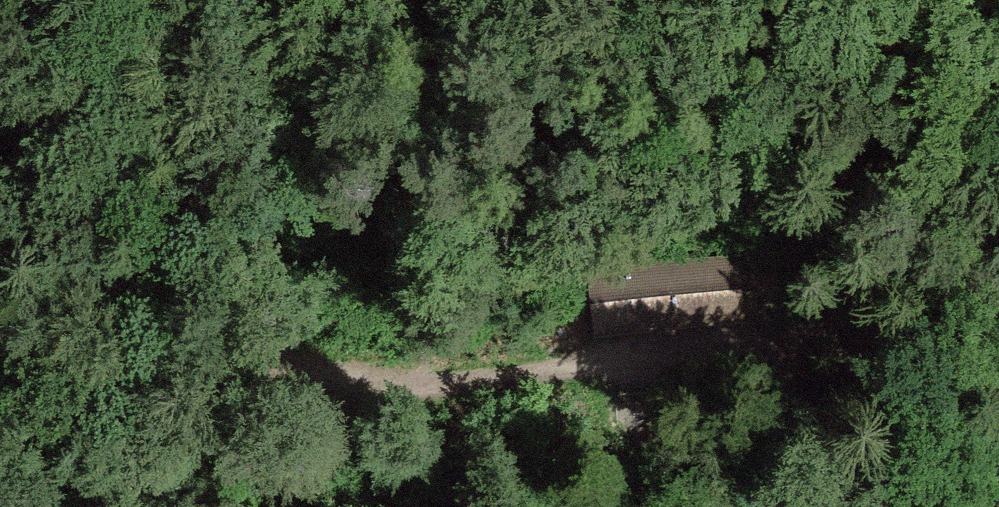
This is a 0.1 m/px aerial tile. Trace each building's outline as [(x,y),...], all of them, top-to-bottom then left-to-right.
[(740,255),(588,271),(595,338),(747,322),(740,255)]
